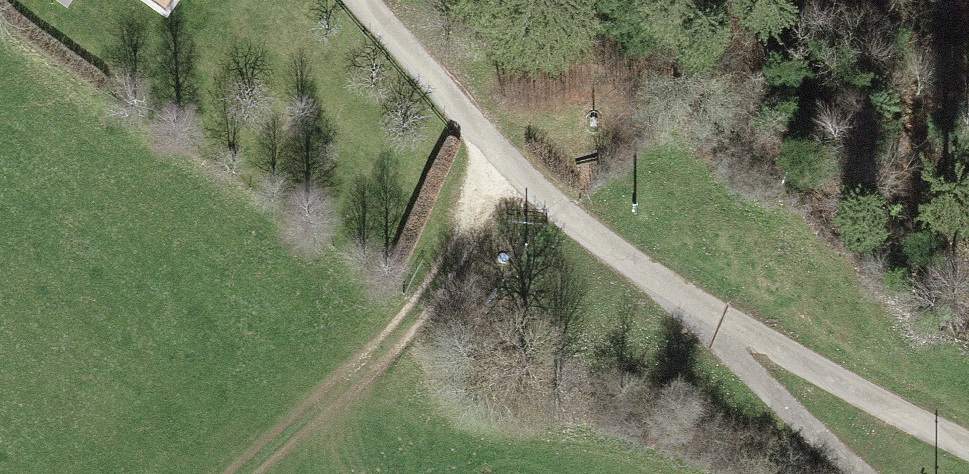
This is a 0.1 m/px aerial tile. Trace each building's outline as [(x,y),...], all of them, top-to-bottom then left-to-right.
[(177,0),(137,0),(164,18),(177,0)]
